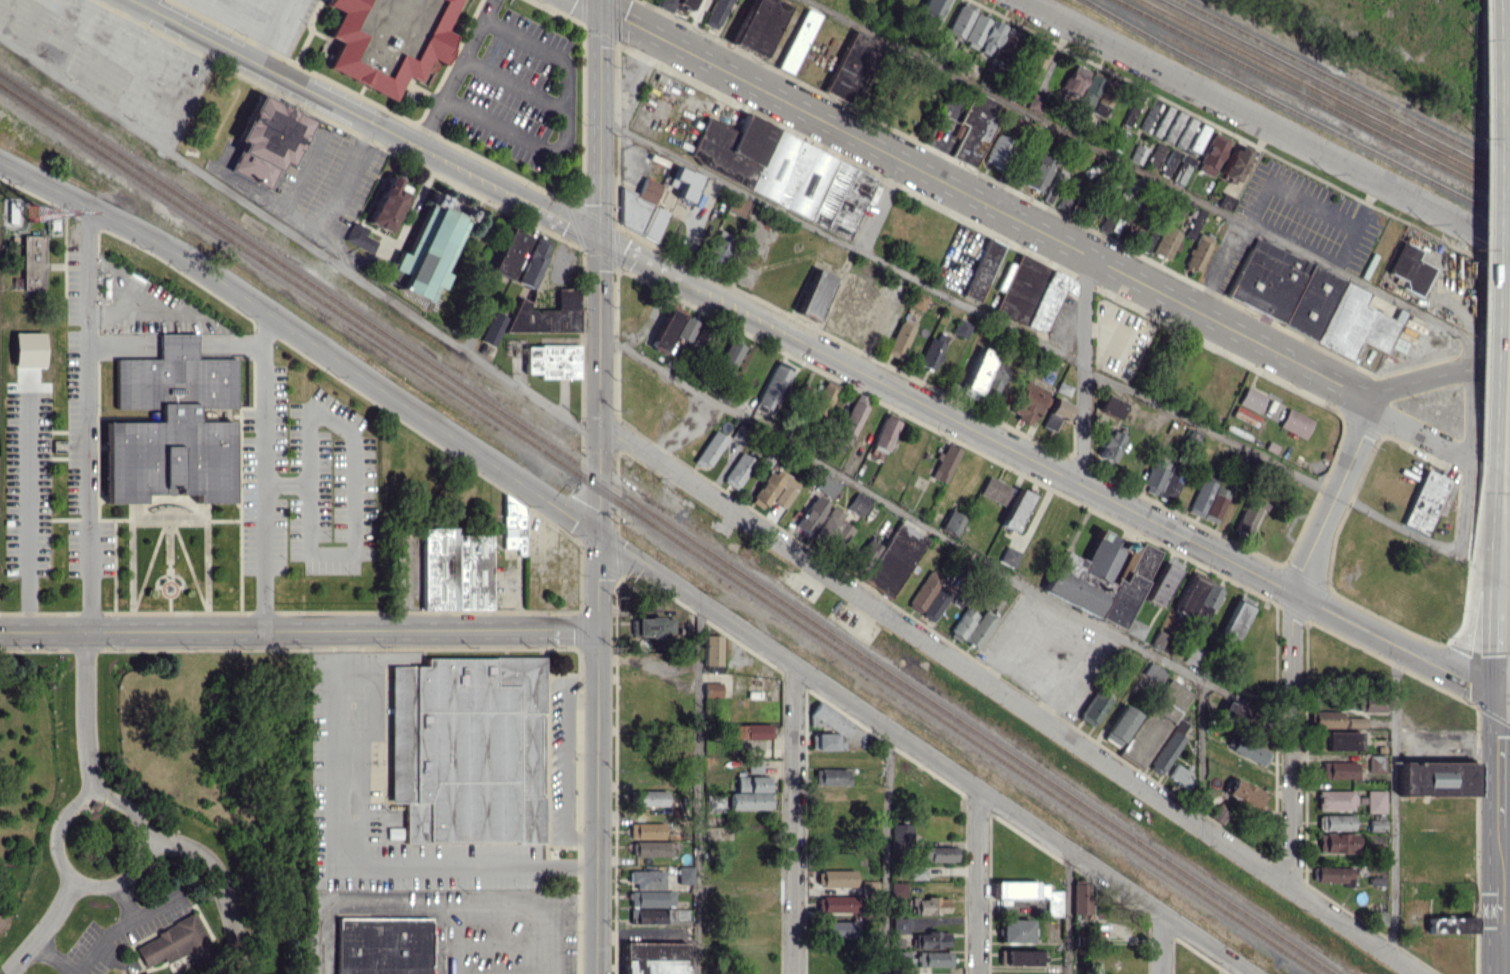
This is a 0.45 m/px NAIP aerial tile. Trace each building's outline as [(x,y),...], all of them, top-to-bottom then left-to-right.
[(393,99),(403,76),(417,82),(428,57),(441,63),(454,35),(444,30),(457,0),(330,0),(328,6),(339,11),(328,36),(338,41),(326,69),(393,99)] [(657,7),(670,12),(674,5),(689,11),(694,0),(660,0),(657,7)] [(718,30),(730,0),(714,0),(704,24),(718,30)] [(786,5),(775,0),(752,0),(733,42),(763,56),(786,5)] [(934,25),(946,0),(924,0),(916,16),(934,25)] [(946,32),(961,39),(973,12),(958,5),(946,32)] [(818,14),(803,8),(777,68),(793,75),(818,14)] [(1006,26),(973,13),(961,43),(977,50),(977,49),(991,55),(990,58),(1008,66),(1020,37),(1004,30),(1006,26)] [(858,103),(879,41),(848,30),(827,93),(858,103)] [(1021,77),(1037,83),(1049,47),(1034,41),(1021,77)] [(1079,95),(1087,71),(1071,65),(1062,89),(1079,95)] [(1077,104),(1090,109),(1103,79),(1089,74),(1077,104)] [(974,166),(997,117),(993,115),(999,103),(973,91),(958,122),(965,125),(951,155),(974,166)] [(1040,112),(1045,97),(1031,93),(1026,107),(1040,112)] [(229,171),(268,188),(279,162),(288,166),(310,119),(256,95),(237,139),(241,142),(229,171)] [(1161,100),(1151,97),(1140,129),(1149,132),(1161,100)] [(1151,134),(1158,137),(1172,108),(1165,105),(1151,134)] [(1184,113),(1176,109),(1163,141),(1171,144),(1184,113)] [(875,177),(743,115),(736,131),(706,117),(686,161),(848,237),(875,177)] [(1195,120),(1187,116),(1175,146),(1183,149),(1195,120)] [(1172,180),(1182,185),(1208,127),(1199,122),(1172,180)] [(1228,138),(1211,132),(1196,171),(1213,177),(1228,138)] [(983,161),(1001,169),(1013,142),(995,134),(983,161)] [(1153,169),(1164,145),(1156,142),(1145,165),(1153,169)] [(1223,175),(1240,181),(1251,148),(1233,143),(1223,175)] [(1128,160),(1139,164),(1146,148),(1135,144),(1128,160)] [(1159,173),(1167,177),(1179,151),(1171,147),(1159,173)] [(1039,191),(1052,160),(1035,153),(1022,184),(1039,191)] [(1068,213),(1090,167),(1086,165),(1082,173),(1073,168),(1055,206),(1068,213)] [(679,190),(676,196),(689,202),(700,176),(676,166),(667,185),(679,190)] [(389,232),(410,186),(388,175),(366,222),(389,232)] [(1235,199),(1223,193),(1217,205),(1229,211),(1235,199)] [(429,301),(435,286),(442,289),(447,274),(444,273),(468,210),(453,205),(453,203),(430,194),(407,255),(397,251),(385,284),(429,301)] [(727,209),(743,216),(749,202),(733,194),(727,209)] [(1192,240),(1206,212),(1197,207),(1183,236),(1192,240)] [(1115,218),(1109,232),(1128,240),(1127,241),(1147,250),(1155,233),(1130,222),(1134,212),(1127,209),(1122,221),(1115,218)] [(1151,252),(1168,260),(1180,233),(1164,226),(1151,252)] [(510,279),(527,235),(507,227),(490,271),(510,279)] [(721,256),(731,235),(719,229),(709,250),(721,256)] [(1184,266),(1199,272),(1213,236),(1198,231),(1184,266)] [(44,235),(22,235),(22,289),(44,289),(44,270),(45,270),(44,235)] [(552,241),(536,235),(518,282),(534,288),(552,241)] [(962,296),(978,302),(1003,244),(987,238),(962,296)] [(1398,322),(1362,306),(1369,289),(1252,238),(1225,300),(1352,355),(1358,341),(1385,353),(1398,322)] [(1401,288),(1420,296),(1432,267),(1415,260),(1420,249),(1399,241),(1386,272),(1404,280),(1401,288)] [(993,313),(1044,332),(1060,291),(1070,295),(1076,279),(1016,255),(993,313)] [(833,277),(815,269),(797,312),(815,319),(833,277)] [(856,332),(873,293),(842,279),(825,319),(856,332)] [(528,309),(528,300),(511,300),(511,332),(578,332),(578,288),(556,288),(556,309),(528,309)] [(923,310),(927,295),(912,291),(909,306),(923,310)] [(652,347),(666,353),(679,314),(665,309),(652,347)] [(480,340),(494,346),(507,317),(493,311),(480,340)] [(678,337),(688,342),(698,323),(688,317),(678,337)] [(900,359),(913,324),(898,318),(885,354),(900,359)] [(964,339),(971,324),(958,318),(951,332),(964,339)] [(702,349),(709,329),(698,325),(691,345),(702,349)] [(155,331),(196,331),(197,356),(235,356),(236,408),(192,409),(192,420),(229,420),(230,504),(192,505),(192,493),(176,494),(176,485),(156,486),(156,492),(139,493),(139,503),(103,503),(102,423),(154,422),(154,409),(115,410),(114,358),(155,357),(155,331)] [(919,364),(932,370),(947,337),(934,331),(919,364)] [(43,332),(13,332),(13,366),(44,366),(43,332)] [(734,370),(743,345),(727,339),(717,364),(734,370)] [(578,345),(525,345),(525,373),(539,374),(539,378),(578,378),(578,345)] [(977,394),(994,353),(979,347),(962,388),(977,394)] [(753,408),(762,413),(765,408),(772,412),(791,372),(774,364),(753,408)] [(994,400),(1002,375),(990,370),(981,396),(994,400)] [(821,416),(839,387),(826,379),(808,408),(821,416)] [(1009,414),(1032,424),(1046,390),(1023,380),(1009,414)] [(1237,404),(1258,412),(1265,395),(1244,387),(1237,404)] [(1115,419),(1124,403),(1105,393),(1097,408),(1115,419)] [(1071,405),(1054,397),(1041,426),(1053,431),(1059,418),(1064,420),(1071,405)] [(868,406),(853,399),(834,437),(848,445),(868,406)] [(1278,427),(1304,438),(1312,420),(1286,408),(1278,427)] [(883,459),(898,421),(883,416),(869,454),(883,459)] [(1113,463),(1122,433),(1106,428),(1097,457),(1113,463)] [(725,437),(711,430),(695,461),(710,468),(725,437)] [(932,478),(946,483),(959,449),(944,444),(932,478)] [(722,480),(736,489),(754,461),(740,452),(722,480)] [(1156,495),(1171,501),(1184,472),(1162,462),(1160,468),(1152,464),(1141,489),(1156,496),(1156,495)] [(1400,526),(1425,536),(1441,494),(1448,496),(1451,490),(1445,488),(1448,479),(1422,469),(1400,526)] [(749,501),(764,510),(782,480),(768,471),(749,501)] [(839,483),(823,475),(813,494),(829,502),(839,483)] [(1009,491),(1014,493),(1016,488),(986,476),(979,495),(1003,505),(1009,491)] [(1216,523),(1229,490),(1200,479),(1187,512),(1216,523)] [(785,508),(795,489),(784,483),(774,502),(785,508)] [(1018,531),(1029,493),(1014,489),(1003,527),(1018,531)] [(871,501),(856,491),(846,507),(860,517),(871,501)] [(795,529),(810,536),(826,502),(812,495),(795,529)] [(1232,528),(1251,538),(1268,505),(1259,500),(1257,505),(1247,499),(1232,528)] [(502,548),(517,548),(517,555),(524,555),(525,500),(503,500),(502,548)] [(841,520),(845,514),(831,506),(813,537),(839,552),(853,528),(841,520)] [(955,536),(964,517),(948,510),(940,529),(955,536)] [(927,538),(898,521),(880,552),(871,546),(871,547),(865,543),(849,570),(892,596),(927,538)] [(422,610),(490,609),(489,534),(455,534),(455,527),(421,528),(422,610)] [(1124,629),(1158,551),(1135,541),(1131,549),(1137,552),(1123,582),(1115,578),(1113,583),(1108,581),(1125,542),(1098,530),(1084,561),(1063,552),(1058,563),(1070,568),(1072,561),(1079,565),(1077,569),(1076,569),(1073,576),(1054,567),(1043,593),(1124,629)] [(1144,600),(1160,607),(1180,564),(1164,556),(1144,600)] [(920,612),(942,578),(930,570),(907,604),(920,612)] [(1175,611),(1188,617),(1204,583),(1220,590),(1221,586),(1192,573),(1175,611)] [(1219,591),(1206,586),(1199,605),(1212,610),(1219,591)] [(934,622),(949,593),(936,587),(921,615),(934,622)] [(1254,602),(1239,594),(1218,635),(1233,642),(1254,602)] [(977,614),(965,607),(948,635),(961,642),(977,614)] [(963,640),(976,648),(996,619),(983,610),(963,640)] [(632,617),(631,636),(673,636),(673,618),(632,617)] [(1142,640),(1148,626),(1134,620),(1128,634),(1142,640)] [(1159,649),(1166,635),(1157,630),(1150,644),(1159,649)] [(720,635),(703,635),(702,665),(708,665),(708,673),(719,673),(720,635)] [(1204,651),(1190,644),(1182,661),(1196,668),(1204,651)] [(542,656),(543,843),(403,844),(402,802),(390,802),(390,666),(424,666),(424,657),(542,656)] [(1159,683),(1166,672),(1150,662),(1143,673),(1159,683)] [(1189,690),(1166,677),(1122,755),(1145,769),(1189,690)] [(703,696),(721,696),(721,682),(703,682),(703,696)] [(1106,706),(1092,696),(1077,717),(1091,727),(1106,706)] [(1382,712),(1383,696),(1357,696),(1356,711),(1382,712)] [(844,750),(844,740),(854,723),(817,702),(810,713),(810,725),(811,733),(811,749),(844,750)] [(1119,747),(1138,713),(1122,704),(1103,738),(1119,747)] [(1341,727),(1342,711),(1314,710),(1313,727),(1341,727)] [(1346,727),(1365,727),(1365,718),(1346,717),(1346,727)] [(1186,724),(1178,719),(1148,767),(1160,775),(1183,738),(1179,735),(1186,724)] [(767,724),(732,723),(732,738),(767,738),(767,724)] [(1359,749),(1359,731),(1323,732),(1323,750),(1359,749)] [(1265,764),(1270,751),(1230,736),(1225,750),(1265,764)] [(1368,772),(1385,773),(1385,755),(1369,755),(1368,772)] [(763,772),(763,760),(747,760),(747,772),(763,772)] [(1358,779),(1358,761),(1327,760),(1327,778),(1358,779)] [(1398,794),(1472,795),(1473,762),(1399,761),(1398,794)] [(1194,775),(1174,765),(1167,778),(1188,788),(1194,775)] [(848,785),(848,769),(816,768),(816,784),(848,785)] [(766,809),(767,776),(736,776),(736,792),(729,792),(729,809),(766,809)] [(1225,795),(1253,808),(1261,791),(1233,778),(1225,795)] [(666,806),(666,790),(637,790),(637,805),(666,806)] [(1353,790),(1317,790),(1317,810),(1353,810),(1353,790)] [(1385,790),(1366,791),(1366,812),(1385,812),(1385,790)] [(1222,824),(1228,813),(1217,806),(1211,817),(1222,824)] [(1320,830),(1353,829),(1352,814),(1320,815),(1320,830)] [(1386,819),(1369,819),(1369,831),(1385,831),(1386,819)] [(664,822),(630,823),(630,838),(664,838),(664,822)] [(891,823),(891,846),(911,846),(912,824),(891,823)] [(387,838),(401,839),(402,828),(388,827),(387,838)] [(1355,833),(1317,833),(1317,853),(1355,853),(1355,833)] [(671,841),(633,841),(633,857),(671,856),(671,841)] [(922,862),(956,861),(956,846),(922,847),(922,862)] [(678,884),(694,883),(693,866),(677,866),(678,884)] [(926,879),(925,866),(910,866),(910,879),(926,879)] [(1342,886),(1351,886),(1352,867),(1316,866),(1315,881),(1342,882),(1342,886)] [(635,890),(664,889),(663,870),(628,870),(628,883),(635,883),(635,890)] [(854,887),(855,871),(818,870),(818,886),(854,887)] [(877,880),(861,881),(861,893),(878,893),(877,880)] [(1046,915),(1061,915),(1062,891),(1048,890),(1048,882),(994,881),(994,898),(1046,898),(1046,915)] [(889,897),(907,897),(906,882),(889,883),(889,897)] [(1072,913),(1089,913),(1089,883),(1072,883),(1072,913)] [(629,906),(673,907),(673,892),(630,891),(629,906)] [(855,912),(855,895),(817,896),(817,912),(855,912)] [(916,914),(948,913),(948,897),(916,897),(916,914)] [(688,908),(663,908),(663,920),(688,920),(688,908)] [(636,923),(663,924),(663,909),(636,909),(636,923)] [(189,952),(193,961),(211,952),(194,915),(133,943),(144,966),(162,958),(164,963),(189,952)] [(428,917),(428,973),(334,973),(334,917),(428,917)] [(892,933),(909,933),(909,917),(892,917),(892,933)] [(1427,917),(1427,932),(1472,933),(1473,917),(1427,917)] [(1031,919),(1000,919),(1000,943),(1031,943),(1031,919)] [(855,921),(821,921),(821,938),(855,938),(855,921)] [(948,948),(949,932),(915,931),(915,947),(948,948)] [(624,942),(624,973),(686,973),(686,943),(624,942)] [(1042,950),(1000,949),(999,964),(1042,964),(1042,950)] [(951,966),(951,951),(917,952),(917,967),(951,966)]
